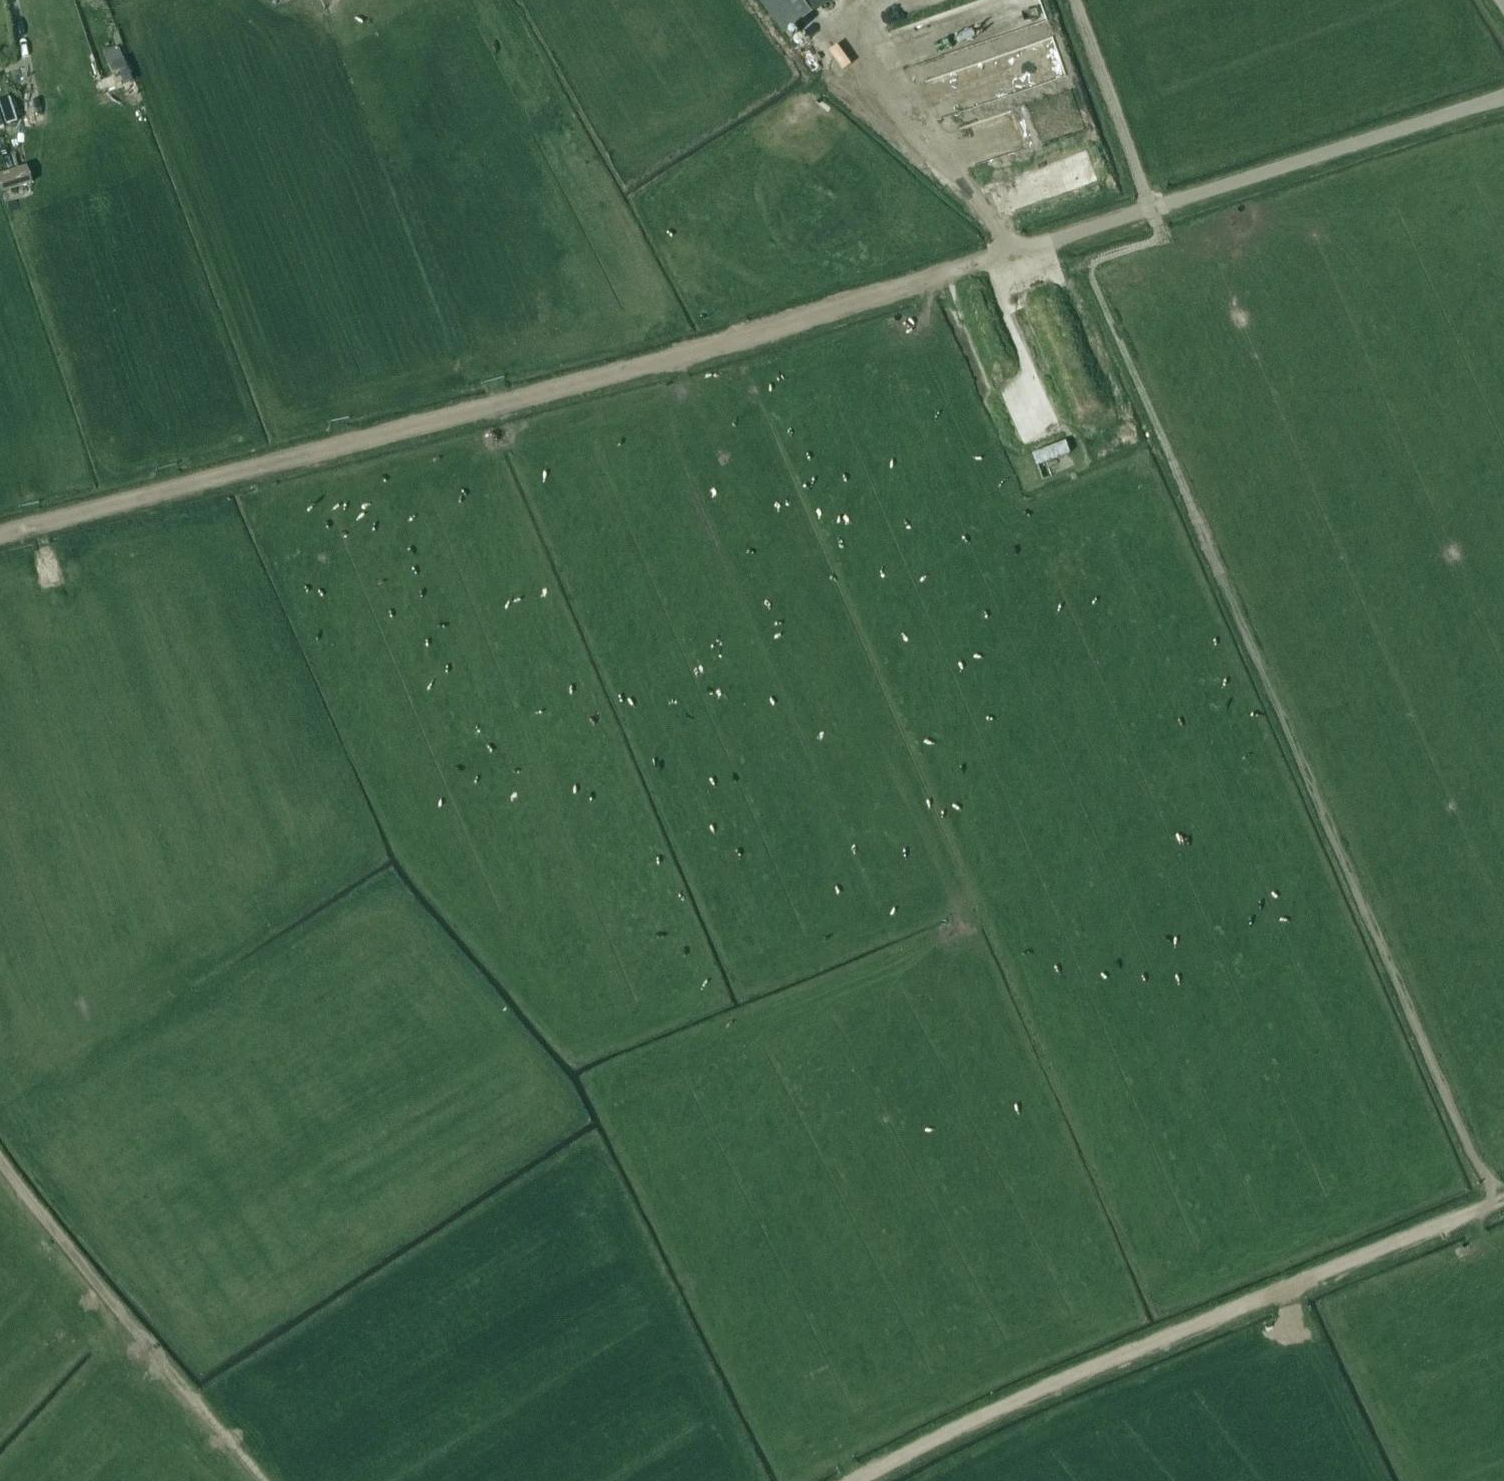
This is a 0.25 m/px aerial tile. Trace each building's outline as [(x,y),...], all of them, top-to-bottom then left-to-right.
[(782,32),(828,0),(760,0),(782,32)] [(117,48),(105,53),(114,76),(126,71),(118,48),(117,48)] [(16,73),(2,76),(9,109),(23,106),(16,73)] [(1036,457),(1040,473),(1073,464),(1069,448),(1036,457)]
